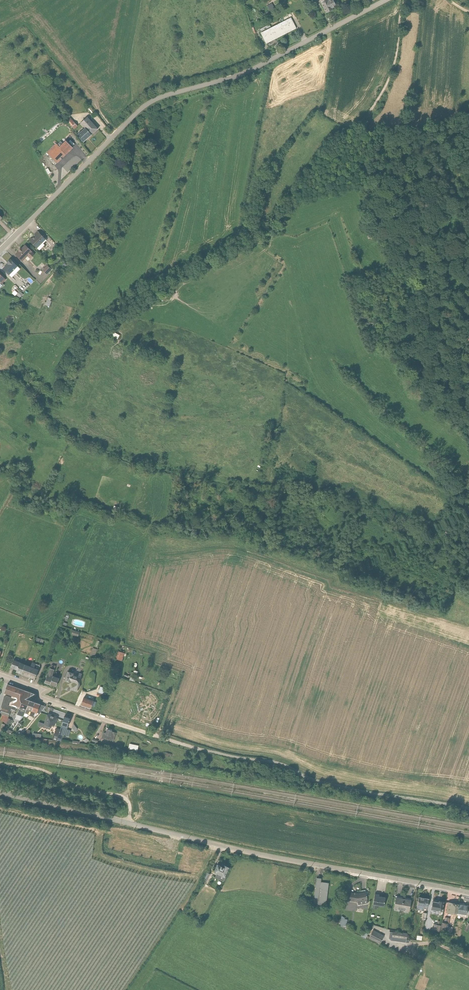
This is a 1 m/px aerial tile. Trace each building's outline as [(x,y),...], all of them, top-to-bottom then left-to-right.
[(327,13),(332,10),(333,10),(334,9),(333,8),(337,6),(333,0),(320,0),(327,13)] [(268,26),(260,30),(267,44),(296,29),(291,18),(270,29),(268,26)] [(67,117),(62,121),(72,132),(76,128),(67,117)] [(83,130),(89,137),(97,131),(86,118),(78,125),(83,130)] [(89,137),(83,130),(75,137),(82,144),(89,137)] [(54,145),(45,155),(55,165),(71,149),(64,142),(61,145),(59,143),(55,147),(54,145)] [(33,239),(28,244),(35,252),(44,243),(35,234),(32,238),(33,239)] [(17,254),(13,258),(20,265),(25,260),(28,262),(33,257),(23,248),(20,251),(19,251),(16,254),(17,254)] [(4,268),(0,272),(9,281),(13,277),(11,275),(15,270),(8,263),(5,266),(6,267),(5,269),(4,268)] [(45,269),(40,274),(44,278),(50,273),(45,269)] [(116,658),(114,666),(121,669),(123,661),(116,658)] [(15,677),(14,679),(20,681),(23,671),(11,667),(8,675),(15,677)] [(23,671),(20,681),(27,684),(31,675),(32,676),(34,671),(30,670),(28,674),(23,671)] [(31,675),(27,684),(33,687),(38,673),(34,671),(32,676),(31,675)] [(49,673),(43,690),(54,694),(57,685),(51,683),(54,673),(51,672),(49,673)] [(66,679),(63,688),(69,690),(70,689),(76,691),(77,690),(78,690),(80,685),(74,683),(74,684),(72,683),(73,681),(66,679)] [(97,692),(96,696),(104,699),(108,689),(100,686),(98,692),(97,692)] [(14,713),(16,708),(19,709),(23,699),(5,692),(2,701),(9,704),(9,705),(3,704),(0,713),(0,720),(4,722),(4,723),(10,726),(12,721),(9,719),(9,718),(8,718),(10,713),(13,714),(13,716),(14,716),(15,714),(14,713)] [(93,700),(84,697),(81,705),(91,709),(93,700)] [(29,701),(23,699),(19,709),(17,715),(22,717),(24,716),(29,701)] [(24,716),(27,717),(29,711),(31,711),(34,703),(29,701),(24,716)] [(40,705),(34,703),(31,711),(29,716),(33,717),(35,712),(37,713),(40,705)] [(57,718),(47,714),(44,725),(51,727),(52,725),(54,726),(57,718)] [(70,718),(64,717),(57,740),(61,741),(63,735),(69,737),(70,730),(67,729),(68,728),(67,727),(70,718)] [(112,731),(107,729),(106,734),(104,733),(102,738),(113,742),(115,736),(111,735),(112,731)] [(217,865),(214,872),(217,874),(215,878),(223,882),(225,877),(224,877),(229,867),(222,864),(221,866),(217,865)] [(202,883),(204,884),(205,884),(210,874),(206,872),(201,882),(202,883)] [(316,878),(313,904),(325,906),(328,883),(320,882),(321,879),(316,878)] [(355,893),(355,892),(354,892),(354,893),(350,892),(348,901),(357,902),(358,905),(368,903),(366,895),(365,892),(358,894),(355,893)] [(374,894),(372,908),(376,909),(377,905),(384,907),(385,898),(379,897),(379,895),(374,894)] [(419,897),(416,910),(424,911),(424,909),(427,909),(429,899),(419,897)] [(401,910),(403,899),(396,898),(394,909),(401,910)] [(403,899),(401,910),(405,910),(405,911),(408,911),(411,900),(403,899)] [(432,901),(431,910),(442,912),(443,902),(439,901),(438,902),(432,901)] [(456,915),(458,904),(448,902),(446,913),(453,914),(453,915),(456,915)] [(458,904),(456,915),(462,916),(466,916),(467,907),(463,906),(463,905),(463,904),(459,903),(458,904)] [(341,919),(340,925),(340,926),(347,930),(348,927),(346,926),(347,920),(344,919),(344,918),(341,916),(341,919)] [(440,929),(440,933),(443,933),(444,930),(447,930),(448,924),(449,918),(445,917),(444,923),(441,922),(440,929)] [(433,924),(431,934),(438,935),(440,926),(433,924)] [(373,930),(369,938),(377,943),(376,945),(379,946),(384,936),(373,930)] [(390,932),(389,938),(390,941),(409,943),(409,940),(406,939),(407,933),(392,931),(392,932),(390,932)]
